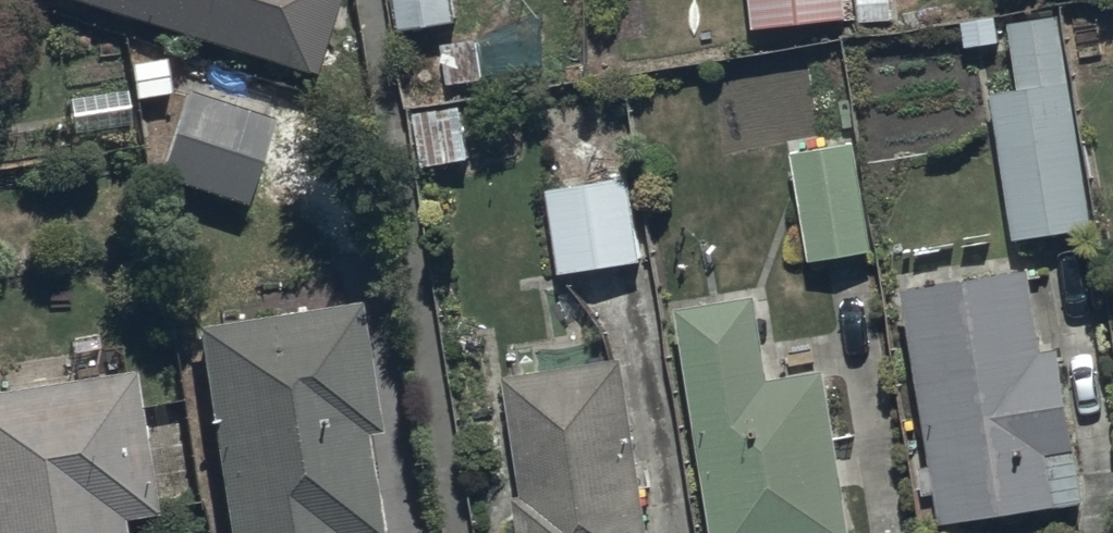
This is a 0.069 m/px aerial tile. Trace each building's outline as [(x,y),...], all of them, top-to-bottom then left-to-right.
[(318,77),(342,0),(64,0),(318,77)] [(756,27),(850,19),(848,0),(753,0),(756,27)] [(1062,11),(1010,18),(1021,85),(995,88),(1015,236),(1091,226),(1062,11)] [(128,86),(68,95),(74,138),(134,130),(128,86)] [(276,115),(185,86),(160,175),(251,202),(276,115)] [(859,138),(795,148),(811,256),(875,247),(859,138)] [(633,173),(549,185),(561,272),(646,260),(633,173)] [(1036,268),(906,284),(946,523),(1091,498),(1065,343),(1045,346),(1036,268)] [(683,302),(717,532),(854,532),(831,367),(774,375),(762,291),(683,302)] [(198,320),(233,532),(382,532),(367,431),(379,430),(360,297),(198,320)] [(511,373),(528,491),(516,493),(522,532),(653,532),(628,357),(511,373)] [(0,391),(0,532),(132,532),(129,518),(163,513),(143,368),(0,391)]
